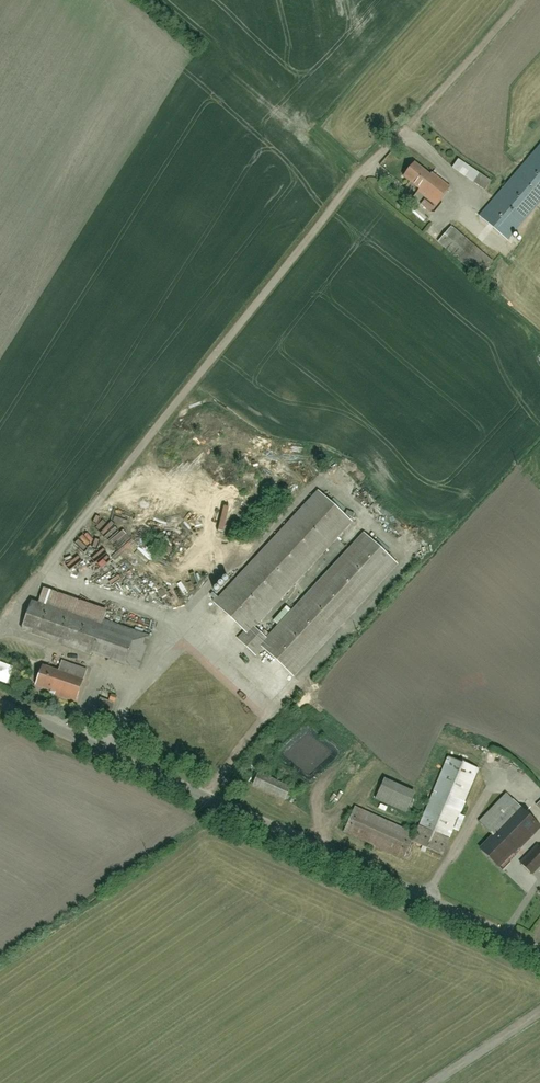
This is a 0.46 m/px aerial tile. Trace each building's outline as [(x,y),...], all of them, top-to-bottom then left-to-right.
[(479,212),(507,236),(539,198),(539,142),(479,212)] [(455,158),(450,165),(483,191),(488,184),(455,158)] [(444,186),(414,165),(405,178),(434,199),(444,186)] [(491,251),(456,222),(439,243),(473,272),(491,251)] [(353,523),(321,494),(217,607),(247,635),(240,642),(256,656),(263,648),(297,679),(400,567),(367,536),(270,641),(256,628),(353,523)] [(112,607),(52,587),(45,608),(39,606),(34,605),(25,630),(141,669),(153,632),(109,617),(112,607)] [(85,672),(61,663),(57,672),(44,667),(37,685),(75,699),(85,672)] [(115,705),(102,697),(96,707),(109,715),(115,705)] [(474,769),(446,758),(416,832),(350,806),(339,834),(403,860),(411,840),(441,852),(474,769)] [(261,772),(255,784),(287,800),(297,780),(284,773),(279,781),(261,772)] [(382,779),(375,795),(407,808),(414,791),(382,779)] [(536,827),(504,798),(481,824),(491,833),(474,851),(497,871),(536,827)] [(536,845),(518,863),(529,874),(539,863),(539,850),(536,845)]
